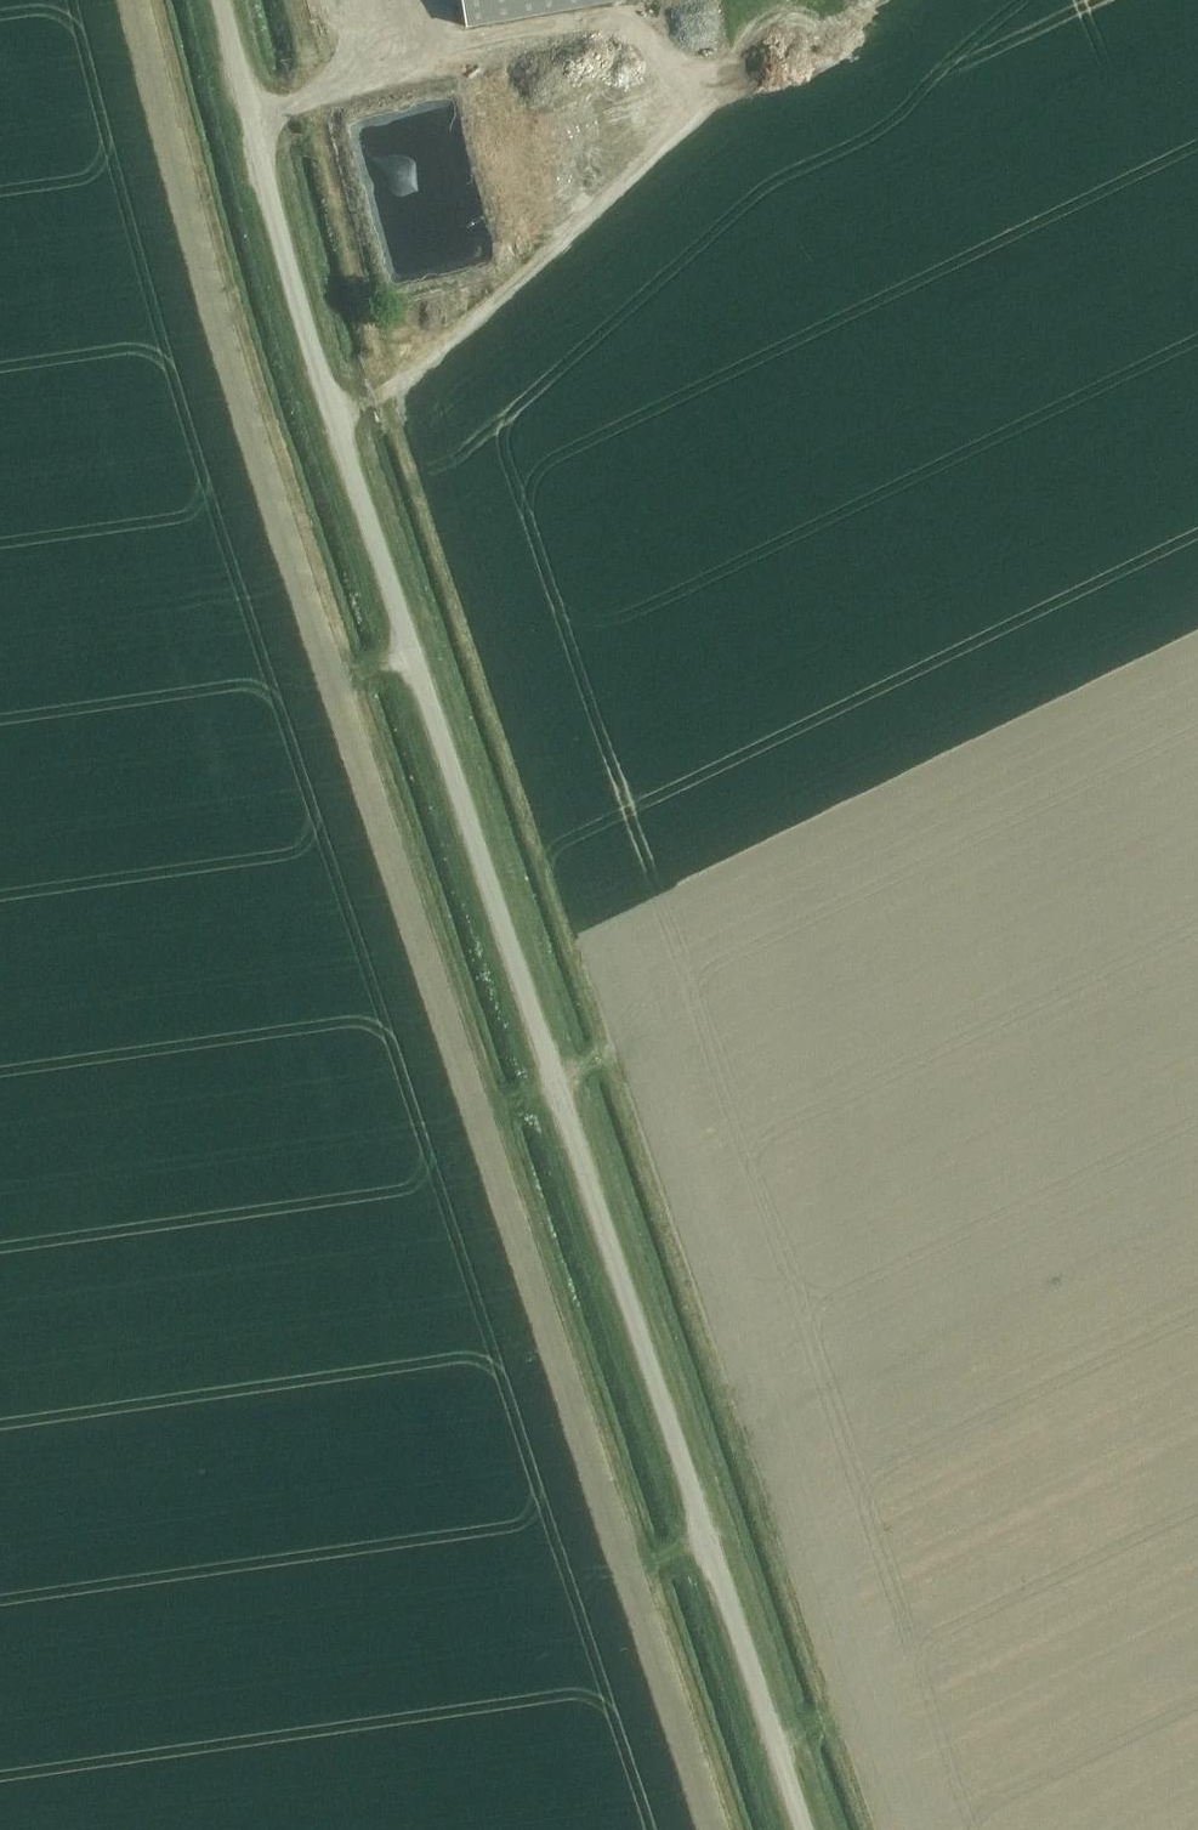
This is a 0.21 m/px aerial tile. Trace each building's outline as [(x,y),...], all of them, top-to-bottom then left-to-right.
[(613,0),(461,0),(465,26),(613,0)]
